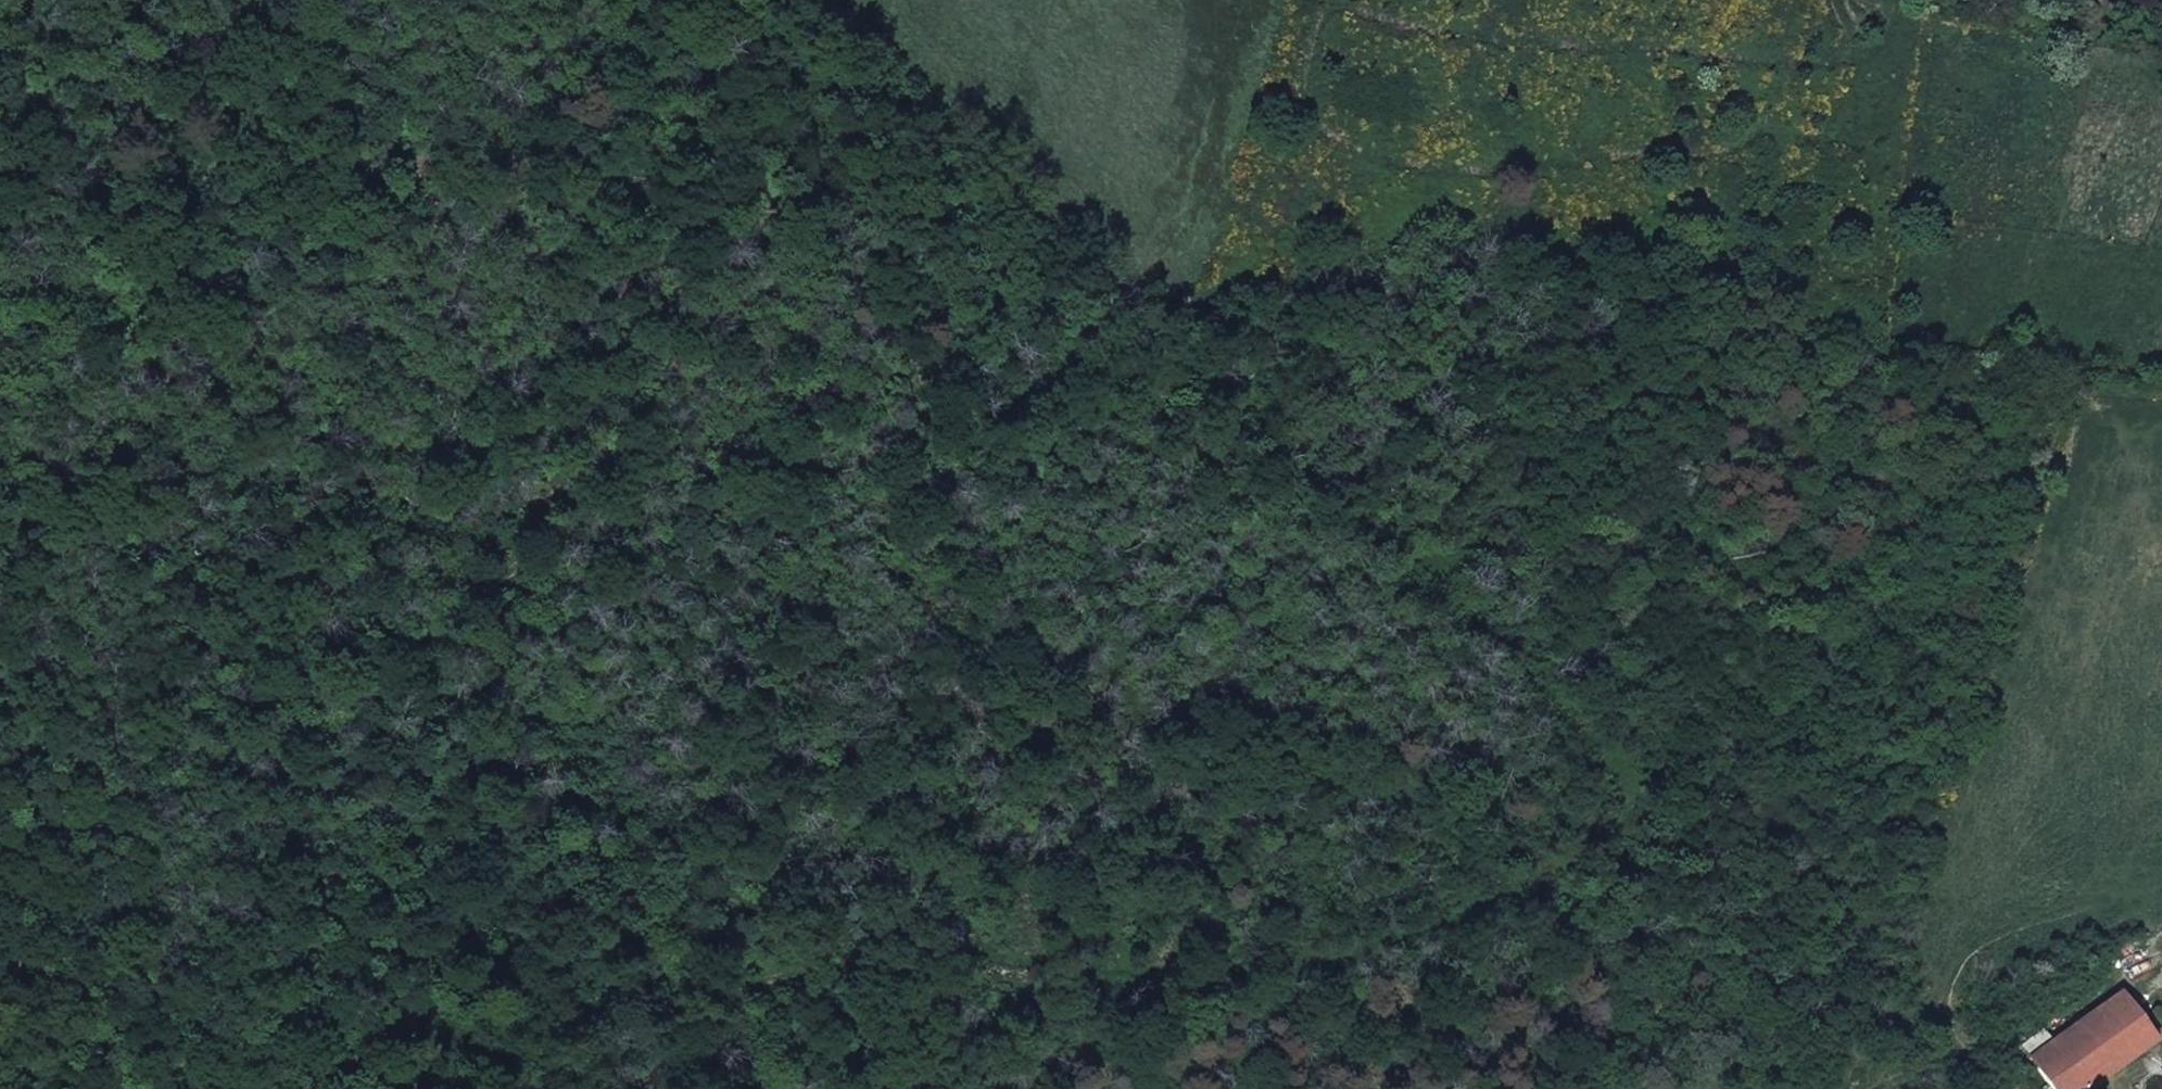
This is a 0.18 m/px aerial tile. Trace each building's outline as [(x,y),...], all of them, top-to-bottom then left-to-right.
[(2153,1036),(2121,989),(2031,1049),(2057,1088),(2074,1088),(2153,1036)]
